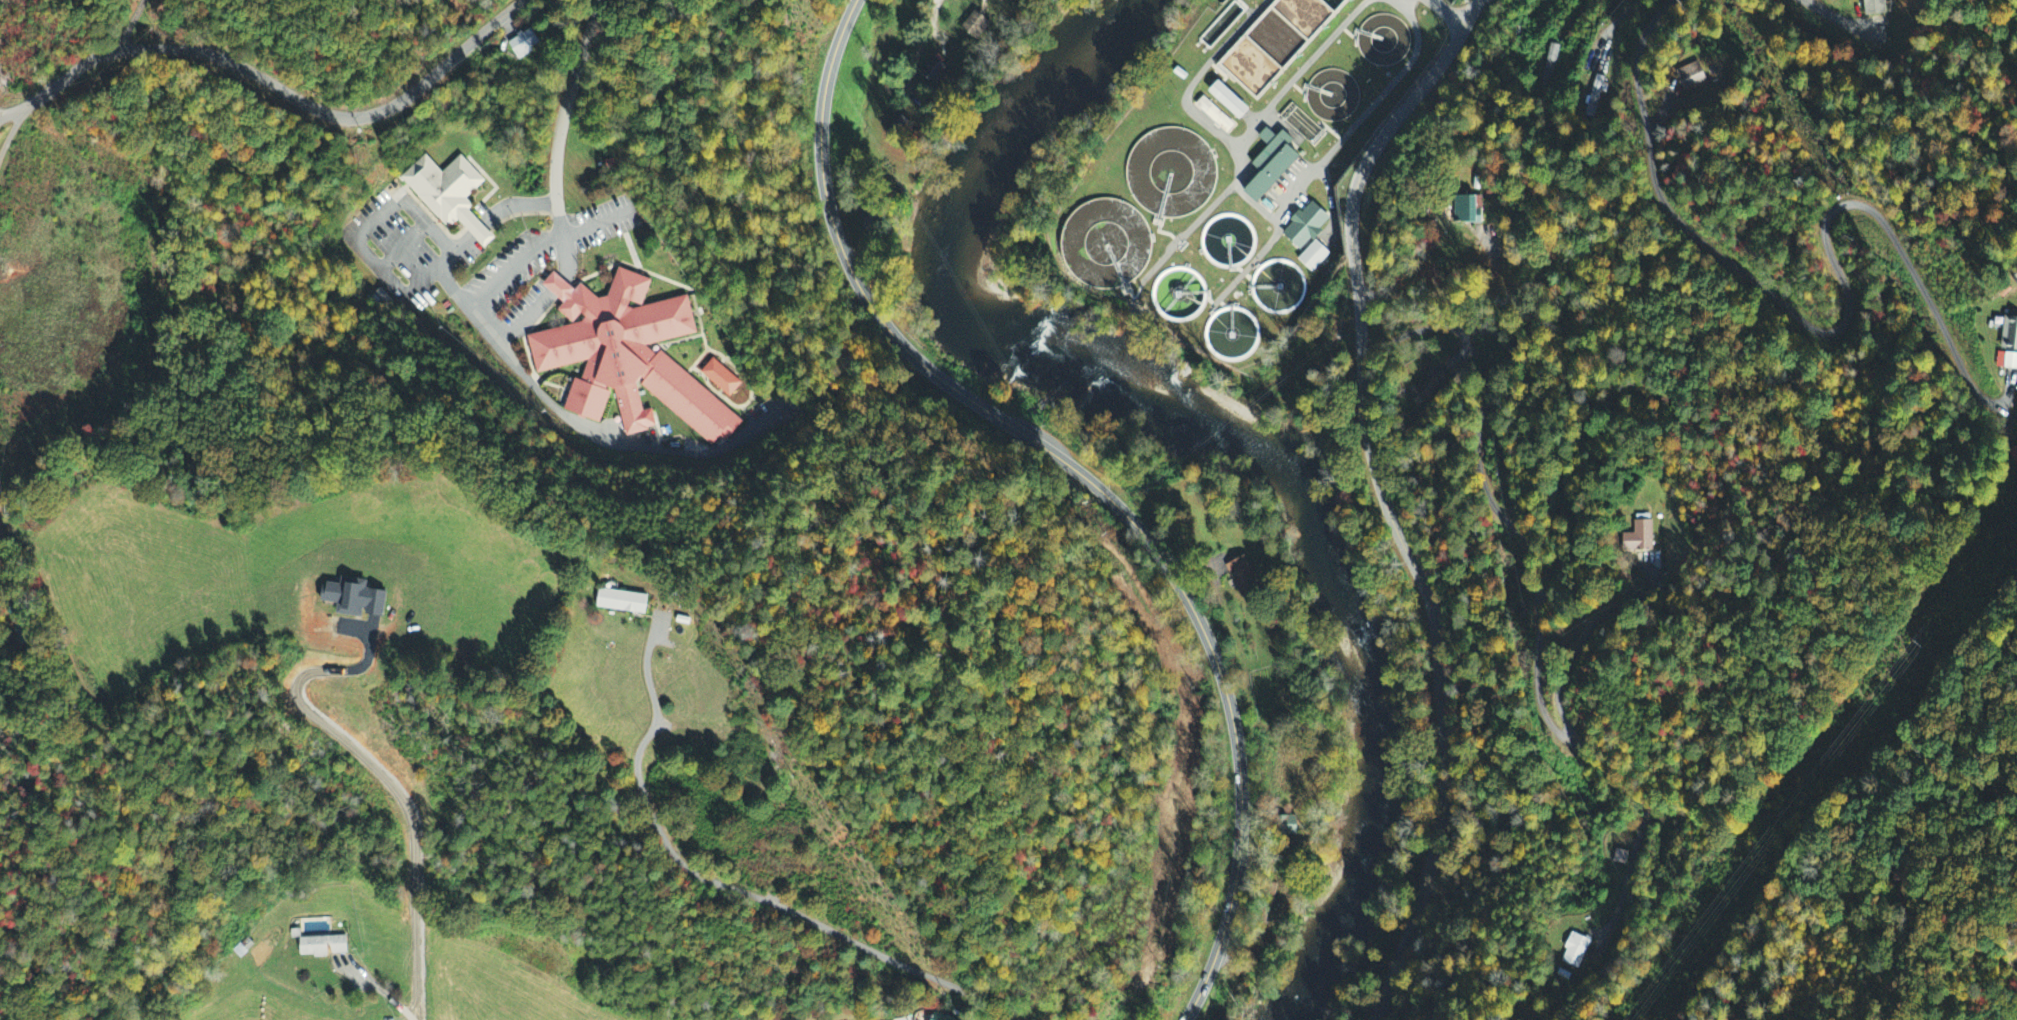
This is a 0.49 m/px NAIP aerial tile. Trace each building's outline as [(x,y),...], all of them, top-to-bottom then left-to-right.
[(1271,6),(1277,0),(1320,0),(1334,13),(1308,41),(1271,6)] [(1334,13),(1320,0),(1347,0),(1334,13)] [(1886,0),(1865,0),(1866,17),(1887,16),(1886,0)] [(1245,34),(1271,6),(1308,41),(1283,69),(1245,34)] [(962,29),(978,41),(992,23),(976,11),(962,29)] [(1408,32),(1405,25),(1399,18),(1391,14),(1383,13),(1375,15),(1367,19),(1362,25),(1359,33),(1358,41),(1360,49),(1365,56),(1371,61),(1379,64),(1387,64),(1395,62),(1402,57),(1407,49),(1409,41),(1408,32)] [(508,40),(530,26),(539,38),(531,44),(533,52),(519,56),(508,40)] [(1219,63),(1257,97),(1283,69),(1245,34),(1219,63)] [(1550,40),(1538,88),(1548,91),(1561,43),(1550,40)] [(921,75),(936,89),(952,72),(937,58),(921,75)] [(1696,61),(1675,71),(1683,87),(1704,77),(1696,61)] [(1357,88),(1354,80),(1348,74),(1340,70),(1332,69),(1324,70),(1316,74),(1311,81),(1308,88),(1307,97),(1309,105),(1313,112),(1320,117),(1328,120),(1336,120),(1344,117),(1351,112),(1356,105),(1358,97),(1357,88)] [(1597,72),(1585,112),(1594,115),(1605,74),(1597,72)] [(1207,81),(1237,110),(1244,102),(1215,73),(1207,81)] [(1201,89),(1232,119),(1225,127),(1193,98),(1201,89)] [(1279,115),(1312,145),(1323,132),(1291,102),(1279,115)] [(1198,135),(1185,128),(1170,126),(1156,128),(1143,136),(1133,147),(1127,160),(1126,175),(1130,190),(1139,202),(1151,211),(1165,215),(1180,214),(1194,209),(1205,200),(1212,187),(1215,173),(1214,159),(1208,145),(1198,135)] [(1299,156),(1256,204),(1241,190),(1258,170),(1250,163),(1267,144),(1259,137),(1267,128),(1276,137),(1282,130),(1292,139),(1287,145),(1299,156)] [(463,150),(445,166),(426,152),(392,177),(455,231),(463,223),(482,246),(494,236),(469,195),(488,176),(463,150)] [(1454,195),(1454,222),(1475,222),(1475,195),(1454,195)] [(1132,206),(1119,199),(1105,197),(1091,199),(1077,207),(1067,218),(1062,232),(1061,247),(1065,261),(1073,273),(1085,282),(1100,286),(1115,286),(1128,280),(1139,271),(1147,258),(1150,244),(1148,230),(1142,216),(1132,206)] [(1310,201),(1283,231),(1298,245),(1325,215),(1310,201)] [(1253,233),(1249,225),(1243,219),(1235,215),(1227,214),(1219,216),(1212,220),(1206,226),(1203,234),(1202,242),(1204,250),(1209,257),(1215,262),(1223,265),(1231,265),(1239,262),(1246,257),(1251,250),(1253,242),(1253,233)] [(1314,237),(1298,255),(1312,269),(1329,251),(1314,237)] [(1303,278),(1300,270),(1294,264),(1286,260),(1278,259),(1269,260),(1262,265),(1257,271),(1253,278),(1253,287),(1255,295),(1259,302),(1266,307),(1274,310),(1282,310),(1290,307),(1297,302),(1302,295),(1304,287),(1303,278)] [(560,310),(574,321),(583,313),(589,323),(528,335),(539,372),(589,360),(583,378),(576,378),(564,405),(601,422),(615,391),(604,385),(606,381),(618,387),(629,432),(648,429),(647,424),(656,422),(651,408),(644,408),(639,380),(714,445),(746,420),(663,348),(658,352),(649,343),(702,328),(690,289),(643,304),(654,277),(621,266),(609,294),(600,296),(581,281),(575,287),(556,270),(544,283),(564,301),(560,310)] [(1204,288),(1200,280),(1194,273),(1187,270),(1178,268),(1170,270),(1163,274),(1157,280),(1154,288),(1154,296),(1156,304),(1160,311),(1167,316),(1174,319),(1183,320),(1191,317),(1198,312),(1203,305),(1205,296),(1204,288)] [(1257,327),(1253,319),(1247,313),(1240,309),(1231,308),(1223,309),(1216,314),(1210,320),(1207,327),(1206,336),(1208,344),(1213,351),(1219,356),(1227,359),(1235,359),(1244,356),(1251,351),(1255,344),(1258,336),(1257,327)] [(2001,348),(2016,350),(2016,314),(2006,312),(2001,348)] [(714,354),(703,368),(732,392),(744,379),(714,354)] [(1998,354),(1997,370),(2016,371),(2016,355),(1998,354)] [(1622,535),(1622,553),(1653,552),(1652,522),(1634,522),(1634,535),(1622,535)] [(1240,595),(1261,587),(1248,557),(1227,566),(1240,595)] [(384,618),(387,593),(367,591),(369,582),(342,579),(341,586),(325,584),(323,603),(338,606),(337,616),(364,619),(364,616),(384,618)] [(650,596),(599,591),(598,611),(648,615),(650,596)] [(1299,837),(1299,818),(1287,817),(1286,837),(1299,837)] [(300,935),(349,931),(350,954),(302,956),(300,935)] [(1560,963),(1579,971),(1591,942),(1572,934),(1560,963)]
